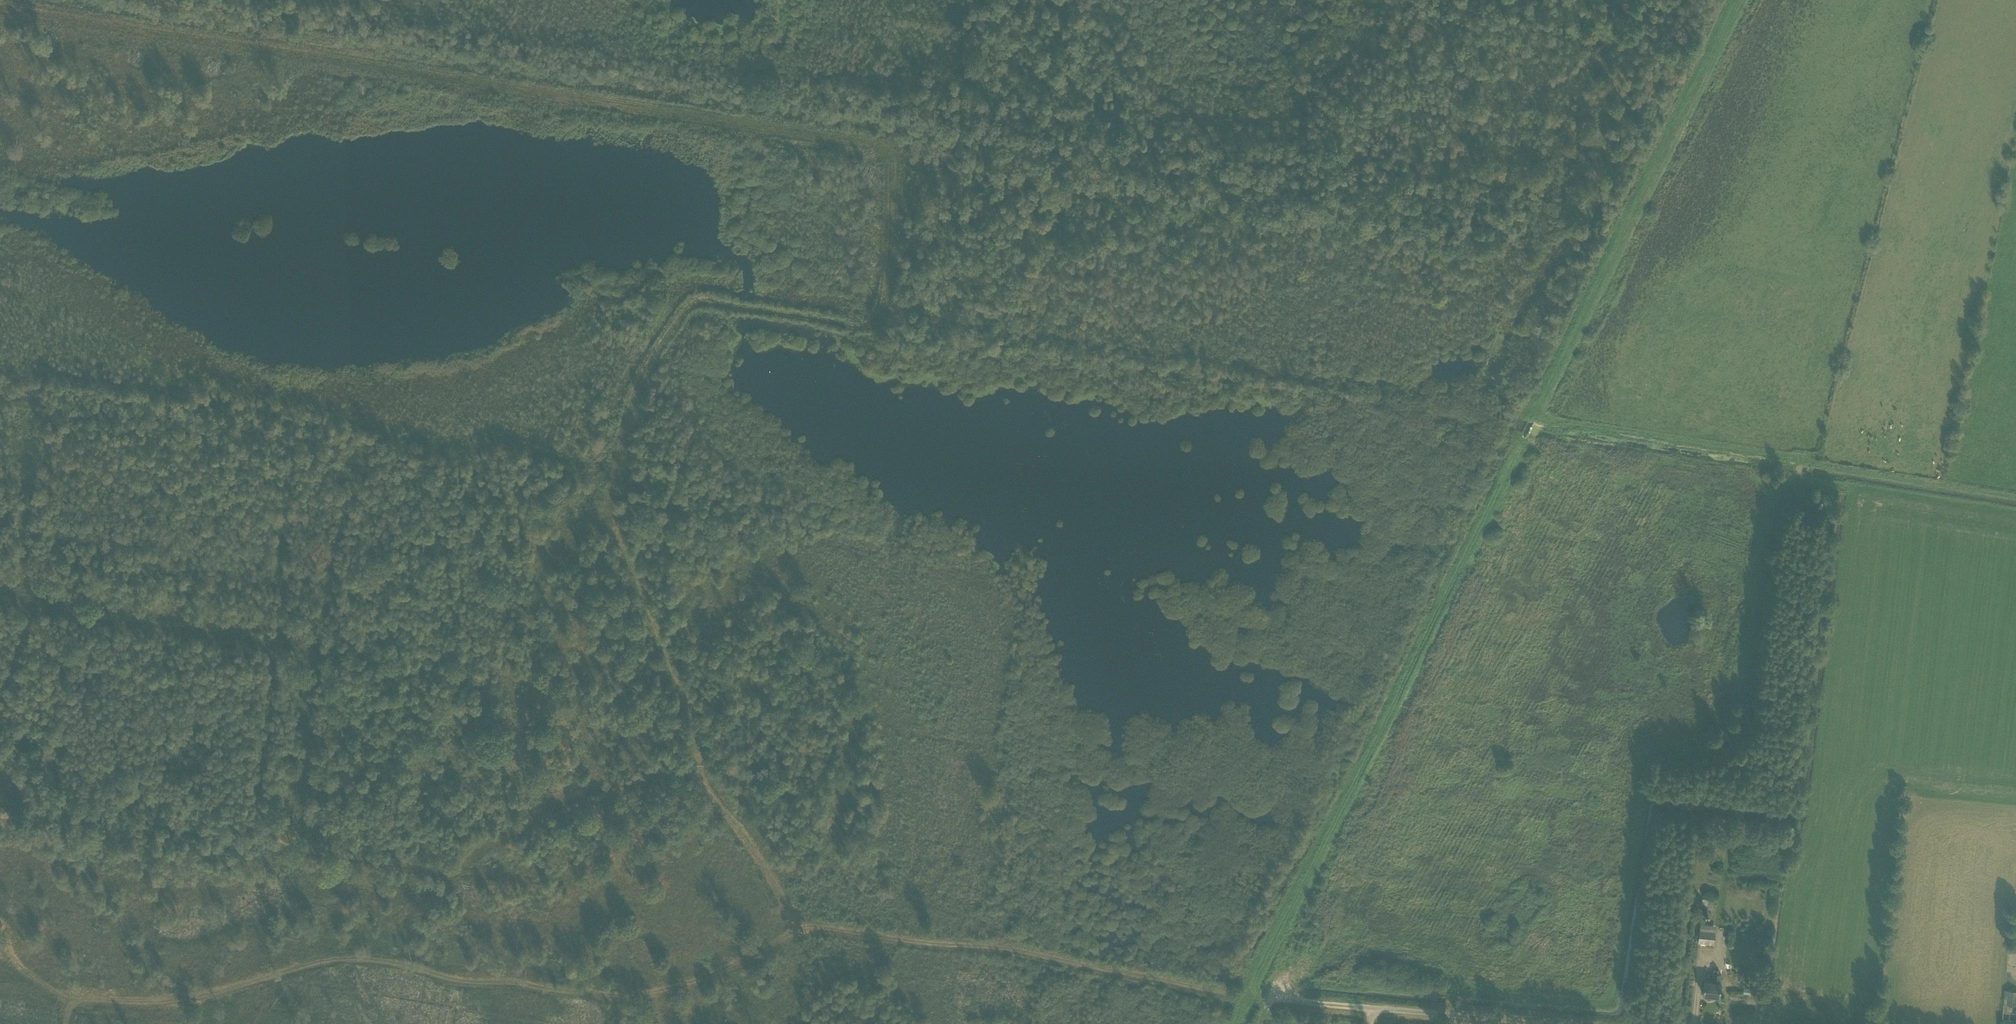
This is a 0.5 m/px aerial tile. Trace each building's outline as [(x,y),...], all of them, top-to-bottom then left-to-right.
[(1716,926),(1704,924),(1705,919),(1701,919),(1700,924),(1698,943),(1714,945),(1716,926)] [(1703,994),(1719,996),(1721,982),(1720,982),(1721,974),(1718,974),(1719,970),(1714,969),(1713,981),(1704,981),(1703,994)] [(2015,1006),(2015,991),(2005,990),(2004,1005),(2015,1006)]
